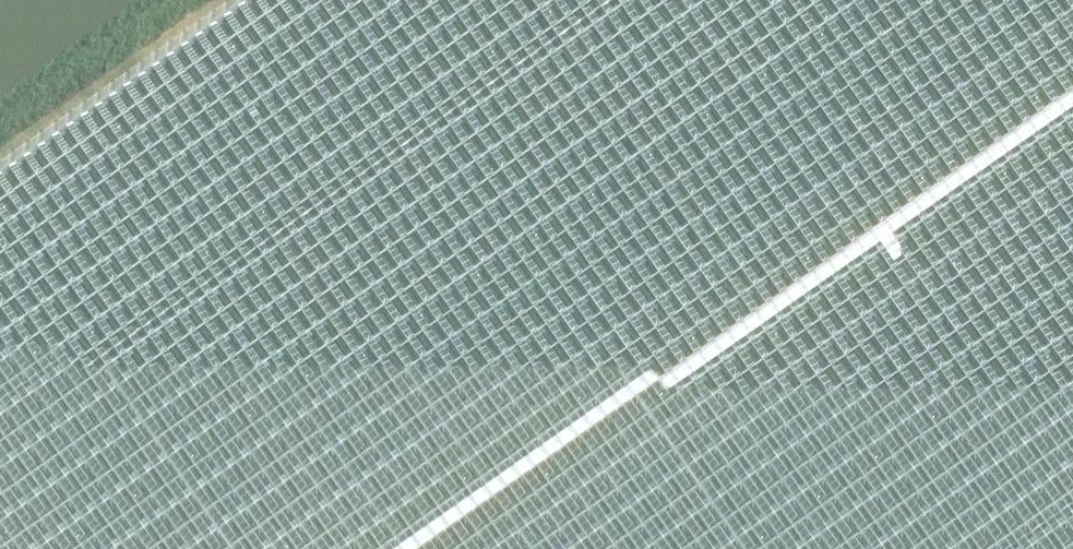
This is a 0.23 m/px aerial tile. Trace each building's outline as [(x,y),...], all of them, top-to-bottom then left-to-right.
[(0,160),(0,548),(1072,548),(1072,0),(229,0),(0,160)]
